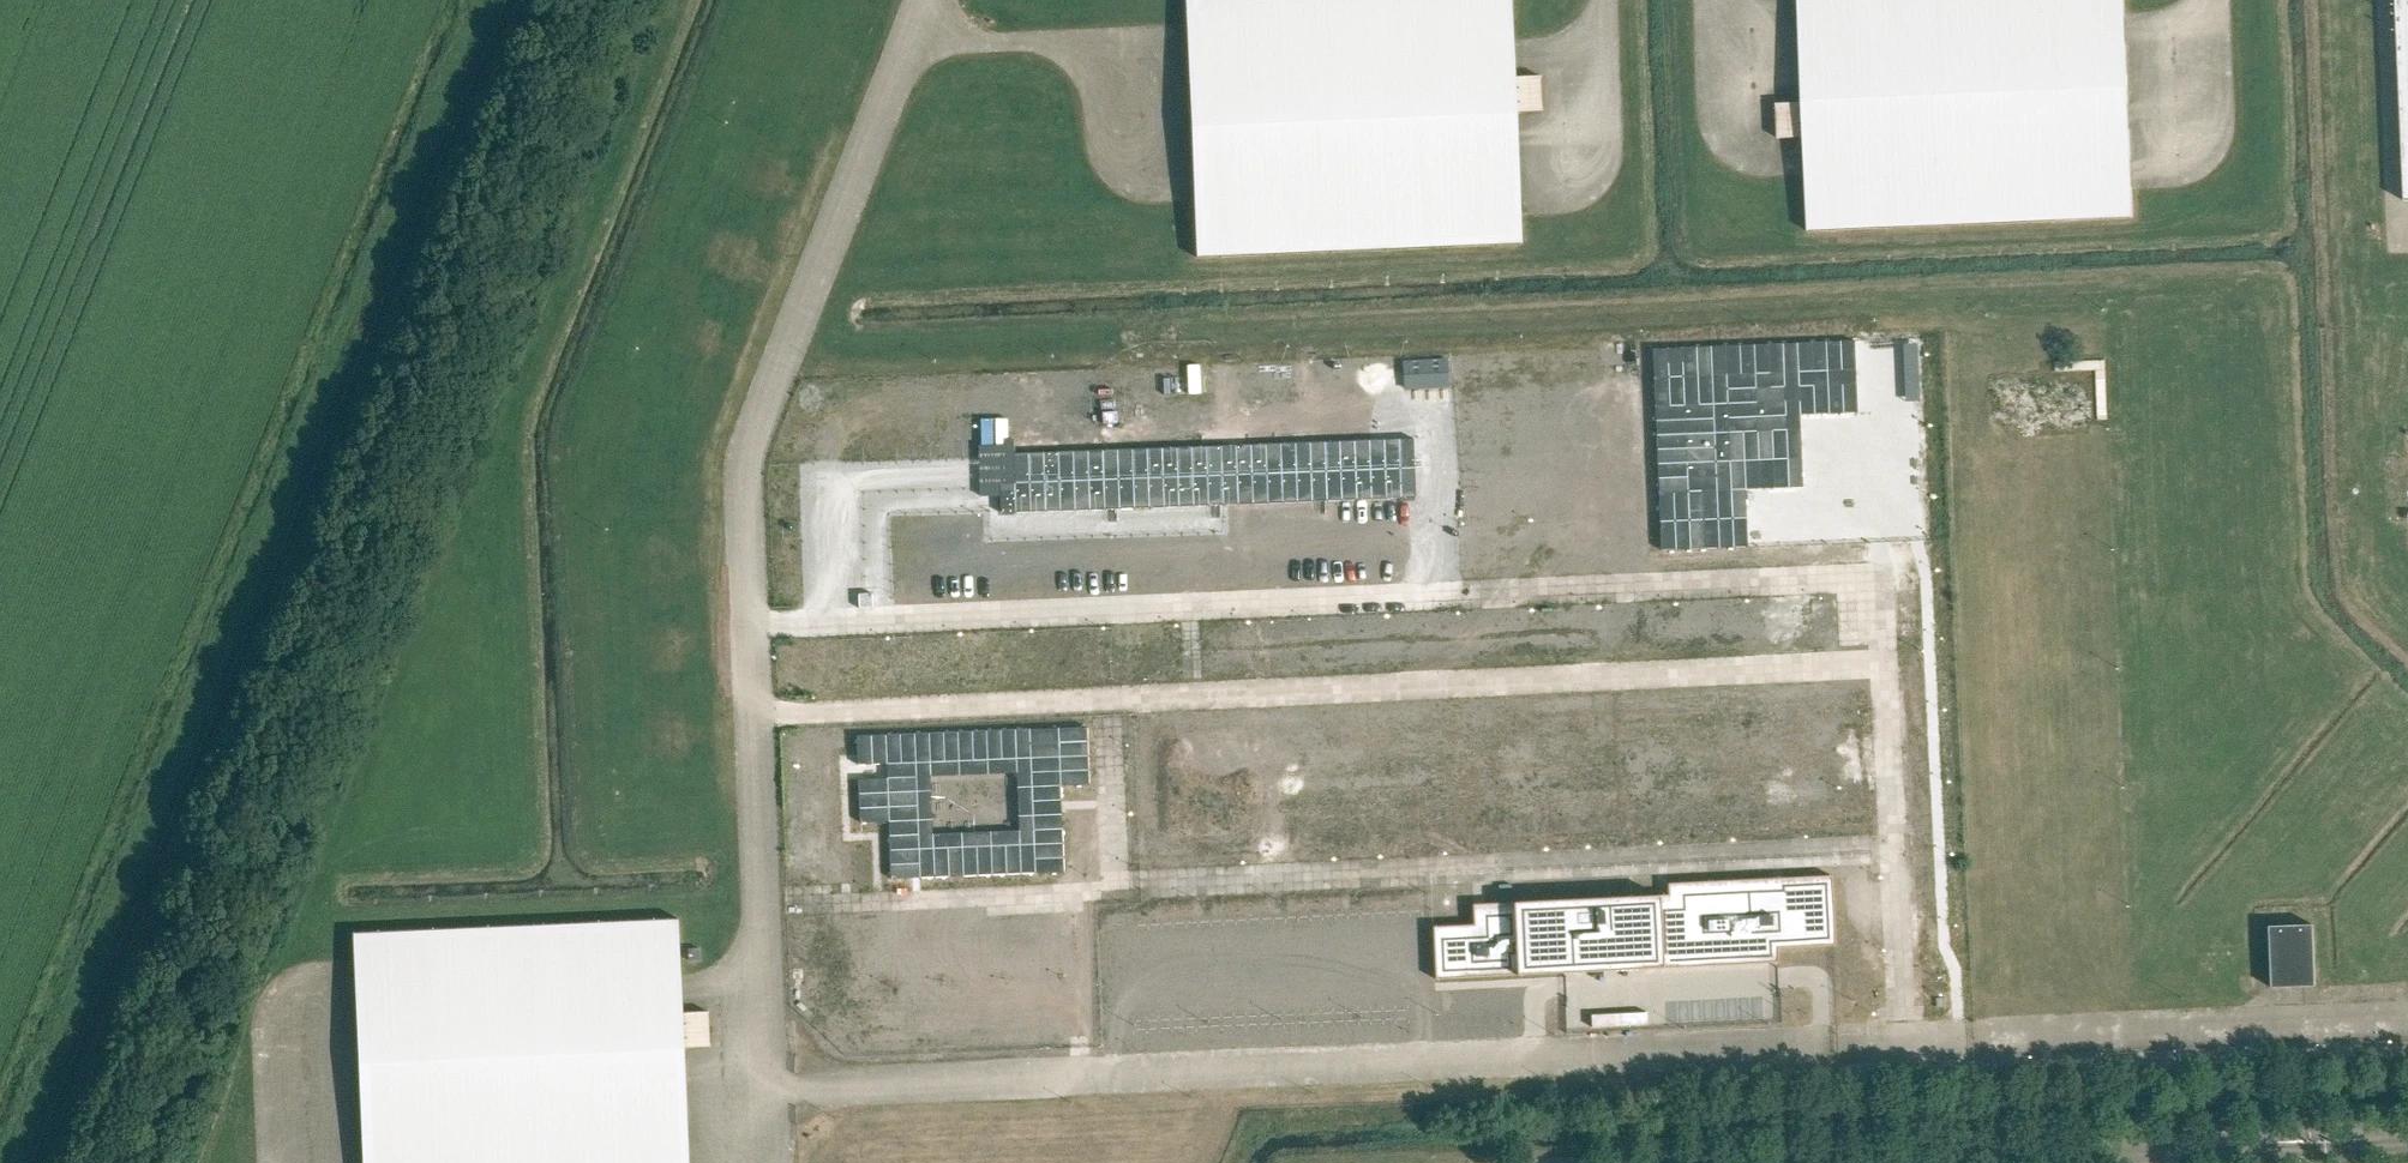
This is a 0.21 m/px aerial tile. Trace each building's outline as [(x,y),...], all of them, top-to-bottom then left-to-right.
[(1541,113),(1539,77),(1513,78),(1510,0),(1183,0),(1194,258),(1520,245),(1514,114),(1541,113)] [(1779,139),(1804,138),(1808,231),(2133,218),(2124,0),(1798,0),(1802,103),(1778,104),(1779,139)] [(2403,203),(2407,202),(2407,0),(2395,0),(2403,203)] [(1854,341),(1653,349),(1661,551),(1747,548),(1744,490),(1802,488),(1799,416),(1857,413),(1854,341)] [(1413,439),(1013,454),(1014,483),(999,484),(1000,513),(1415,498),(1413,439)] [(891,879),(1064,872),(1060,786),(1089,785),(1086,728),(857,737),(858,765),(886,764),(887,779),(858,780),(860,823),(889,821),(891,879)] [(1473,925),(1432,927),(1435,979),(1467,977),(1467,954),(1503,952),(1505,975),(1777,963),(1776,948),(1834,946),(1831,875),(1667,884),(1667,893),(1472,903),(1473,925)] [(363,1162),(687,1162),(682,1048),(709,1047),(708,1012),(680,1013),(676,920),(353,934),(363,1162)] [(2315,925),(2271,926),(2273,988),(2317,987),(2315,925)]
